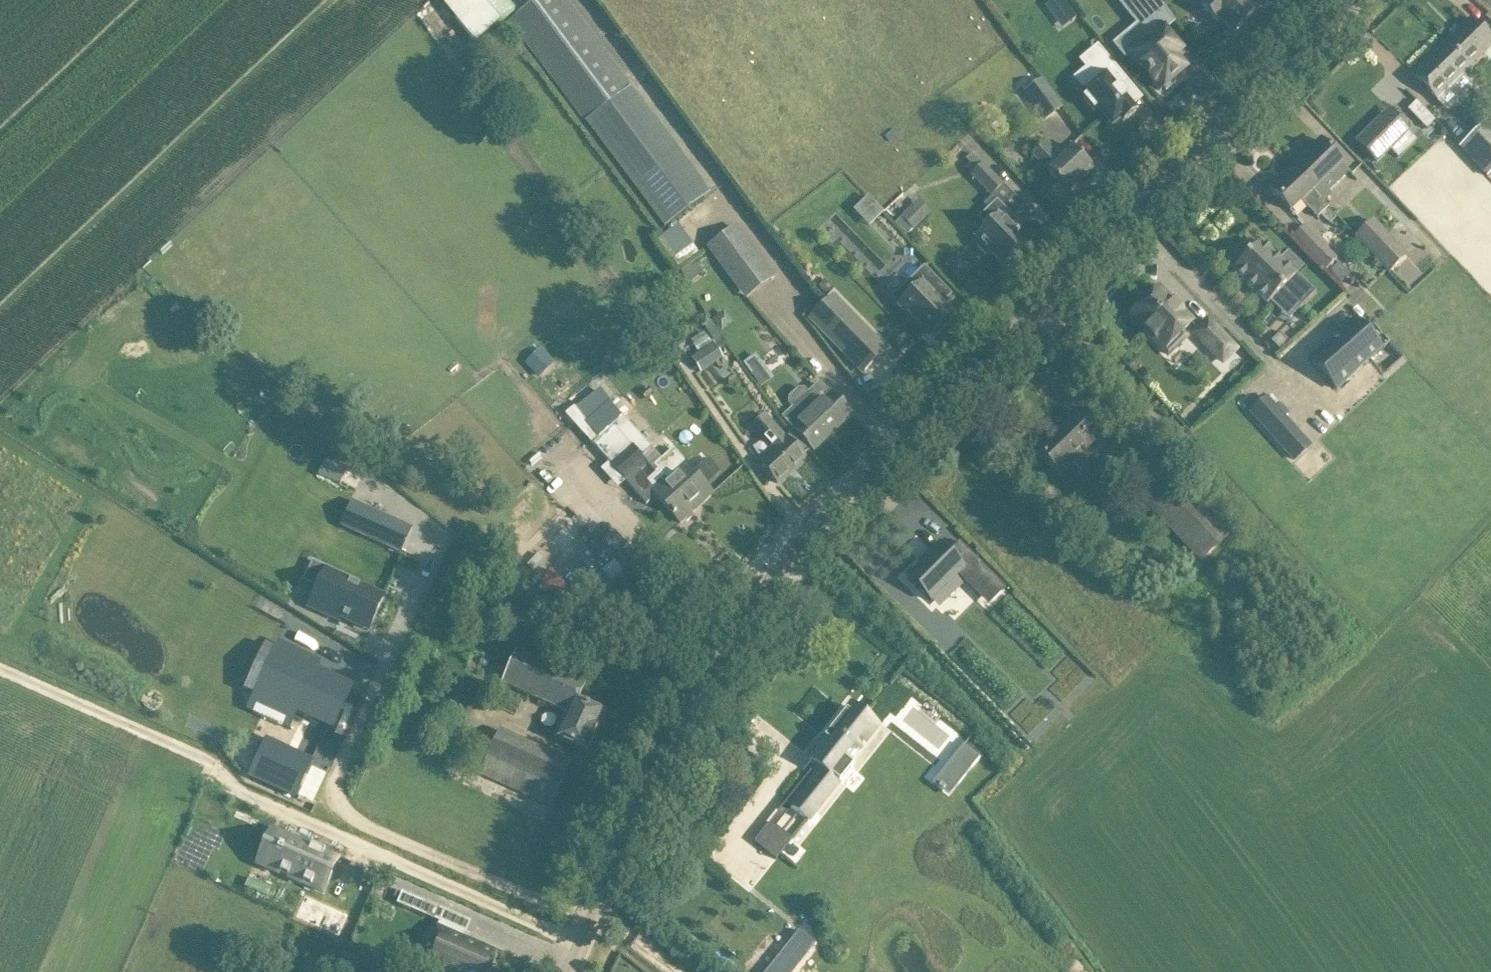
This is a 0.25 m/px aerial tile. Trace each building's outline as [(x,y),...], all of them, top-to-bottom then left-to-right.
[(440,1),(476,44),(516,10),(508,0),(441,0),(440,1)] [(508,22),(664,228),(710,194),(635,94),(565,0),(537,0),(508,22)] [(1063,27),(1077,18),(1064,0),(1054,0),(1047,5),(1063,27)] [(1117,1),(1148,38),(1129,54),(1146,74),(1145,75),(1148,78),(1148,77),(1159,91),(1163,88),(1166,91),(1176,82),(1174,79),(1184,70),(1176,61),(1182,56),(1149,16),(1162,6),(1158,0),(1119,0),(1117,1)] [(1201,1),(1204,4),(1201,6),(1218,24),(1221,21),(1233,34),(1256,11),(1245,0),(1202,0),(1201,1)] [(1436,100),(1437,98),(1460,76),(1463,79),(1470,71),(1467,68),(1490,45),(1490,41),(1471,20),(1445,46),(1444,45),(1413,76),(1436,100)] [(1130,103),(1123,94),(1131,87),(1101,50),(1083,65),(1100,86),(1087,97),(1090,101),(1087,103),(1097,115),(1100,113),(1115,131),(1123,124),(1126,127),(1139,116),(1129,104),(1130,103)] [(1061,108),(1041,80),(1025,92),(1045,120),(1061,108)] [(1385,114),(1357,142),(1376,162),(1389,150),(1407,132),(1408,131),(1398,121),(1395,124),(1385,114)] [(1428,115),(1420,123),(1426,130),(1435,121),(1428,115)] [(1490,173),(1490,125),(1488,122),(1461,148),(1488,176),(1490,173)] [(1312,191),(1340,164),(1341,163),(1320,141),(1319,142),(1291,169),(1312,191)] [(1046,170),(1068,193),(1092,170),(1070,147),(1057,160),(1043,145),(1032,156),(1046,170)] [(1003,186),(982,165),(971,175),(992,197),(1003,186)] [(1328,208),(1312,192),(1312,191),(1291,169),(1270,190),(1291,211),(1301,202),(1316,219),(1328,208)] [(855,210),(870,226),(886,212),(870,196),(855,210)] [(909,236),(933,212),(920,199),(896,223),(909,236)] [(1021,226),(996,201),(978,218),(987,227),(975,238),(980,242),(976,246),(986,255),(989,252),(1003,267),(1026,244),(1015,232),(1021,226)] [(1389,272),(1405,257),(1373,223),(1357,238),(1389,272)] [(782,290),(734,226),(707,247),(755,311),(782,290)] [(1336,260),(1305,228),(1295,238),(1326,270),(1336,260)] [(1261,243),(1233,271),(1268,305),(1284,287),(1300,303),(1312,292),(1261,243)] [(1333,264),(1328,275),(1343,281),(1348,271),(1333,264)] [(924,267),(890,299),(929,339),(952,316),(941,305),(951,295),(924,267)] [(1143,330),(1144,331),(1168,356),(1187,337),(1182,333),(1192,323),(1158,288),(1135,311),(1149,325),(1143,330)] [(810,319),(862,373),(885,351),(833,297),(810,319)] [(1309,360),(1336,390),(1381,350),(1354,320),(1309,360)] [(1208,322),(1195,334),(1216,356),(1228,344),(1235,351),(1236,350),(1208,322)] [(714,344),(692,359),(703,374),(724,359),(714,344)] [(540,376),(555,363),(542,348),(527,361),(540,376)] [(782,418),(813,450),(850,415),(820,383),(809,393),(807,390),(799,390),(790,398),(790,405),(793,408),(782,418)] [(1266,399),(1251,413),(1294,460),(1309,447),(1266,399)] [(1048,438),(1036,450),(1060,475),(1101,434),(1079,412),(1050,440),(1048,438)] [(758,463),(777,484),(804,458),(798,451),(802,447),(789,433),(783,439),(762,417),(749,430),(770,451),(758,463)] [(608,462),(627,483),(648,464),(629,444),(608,462)] [(650,490),(655,496),(680,524),(683,521),(687,522),(693,517),(692,513),(695,510),(690,505),(697,499),(701,504),(713,494),(674,450),(655,467),(664,478),(650,490)] [(1223,533),(1151,454),(1121,482),(1193,561),(1223,533)] [(369,511),(359,534),(400,553),(411,530),(369,511)] [(939,546),(906,579),(929,601),(956,574),(977,596),(994,578),(959,542),(947,554),(939,546)] [(552,568),(539,581),(568,612),(581,599),(552,568)] [(383,598),(355,585),(329,573),(314,606),(340,618),(368,631),(383,598)] [(254,694),(253,695),(333,732),(333,731),(331,730),(344,702),(347,703),(354,687),(315,668),(317,663),(320,665),(320,663),(295,652),(295,653),(297,654),(295,659),(274,650),(274,651),(276,652),(256,695),(254,694)] [(577,702),(586,683),(517,650),(503,680),(567,711),(554,738),(586,753),(604,715),(577,702)] [(876,727),(851,707),(809,760),(816,765),(787,802),(791,805),(789,808),(809,823),(853,767),(848,763),(876,727)] [(757,716),(741,738),(783,767),(798,744),(757,716)] [(481,771),(550,806),(570,764),(502,730),(481,771)] [(266,741),(249,777),(295,798),(312,762),(266,741)] [(935,784),(951,797),(981,758),(965,745),(935,784)] [(792,841),(770,824),(753,844),(775,862),(792,841)] [(271,832),(257,865),(323,893),(337,860),(271,832)] [(402,893),(397,905),(434,921),(439,909),(402,893)] [(308,896),(298,918),(339,936),(348,914),(308,896)]
